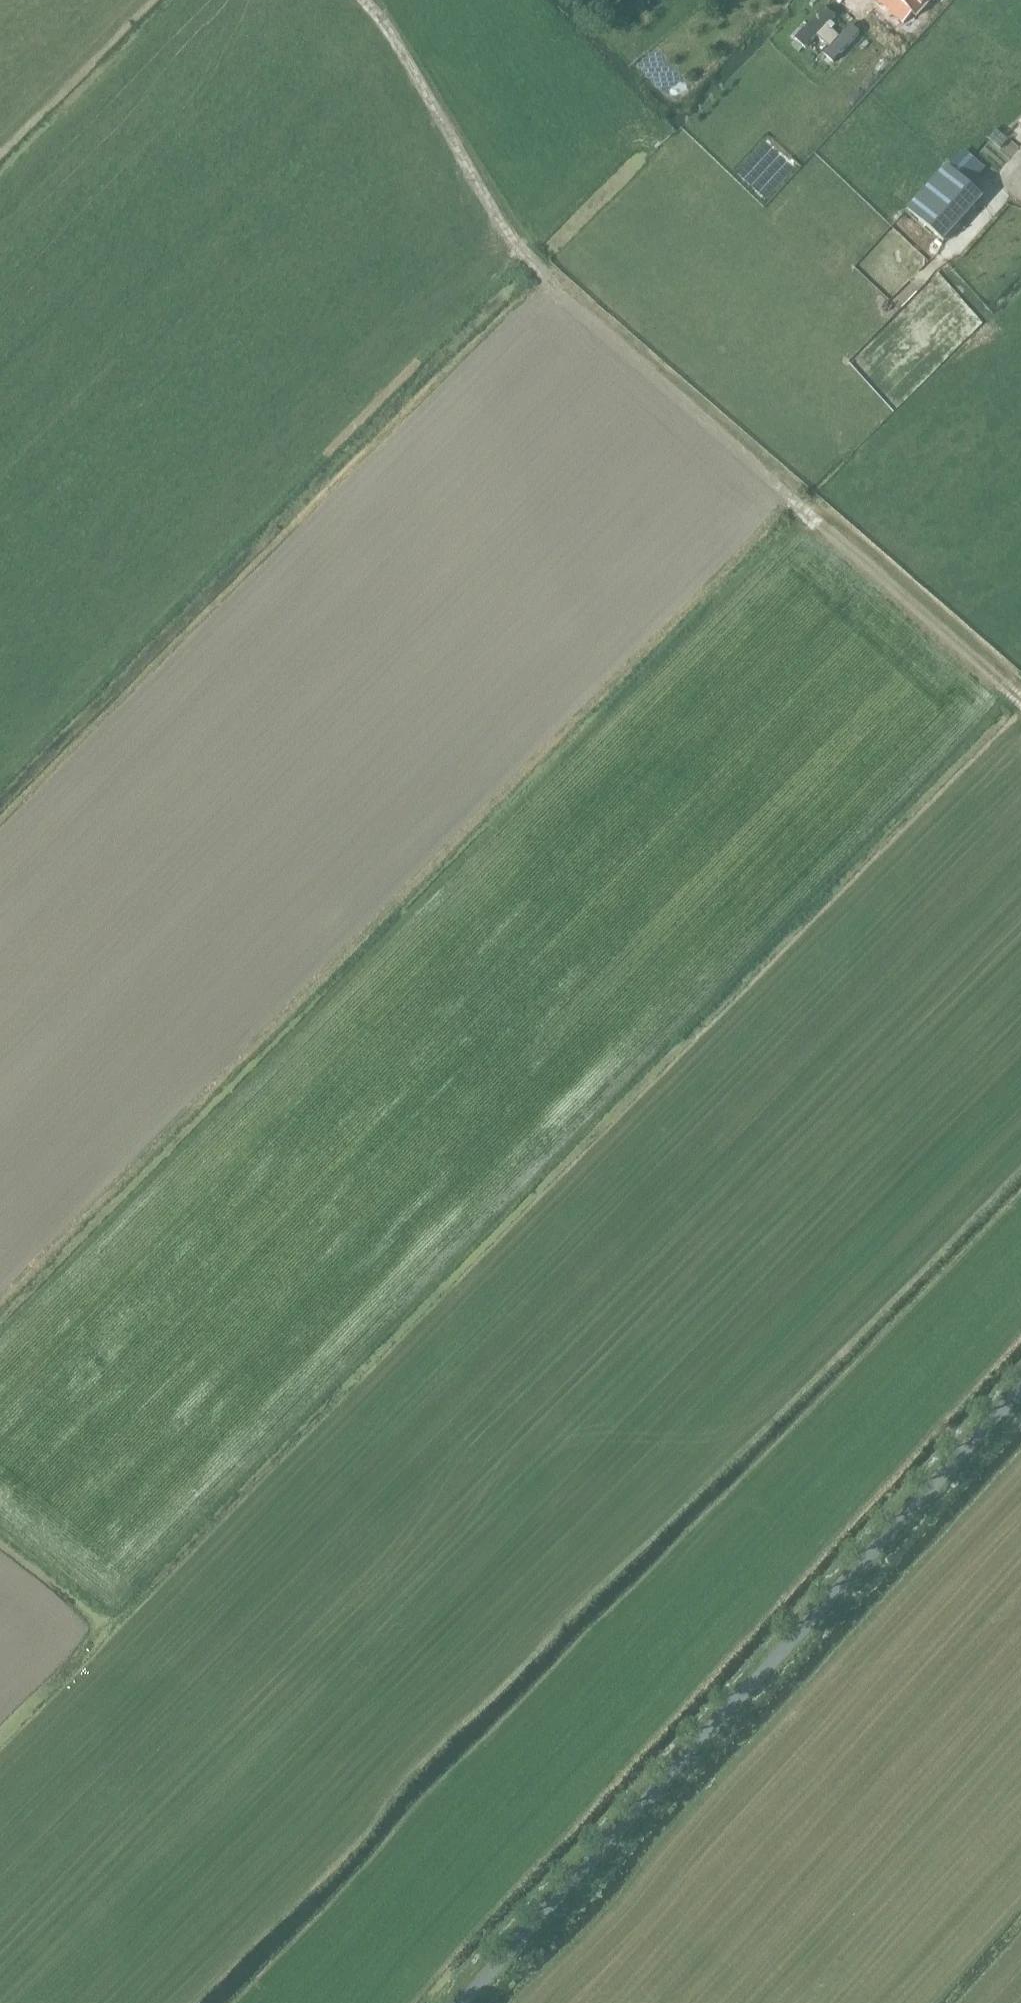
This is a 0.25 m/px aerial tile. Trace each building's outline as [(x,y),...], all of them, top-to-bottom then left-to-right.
[(914,14),(917,17),(932,0),(878,0),(904,24),(914,14)] [(944,242),(984,197),(947,164),(906,208),(944,242)] [(1020,246),(1020,201),(1013,194),(955,252),(985,282),(1020,246)]
